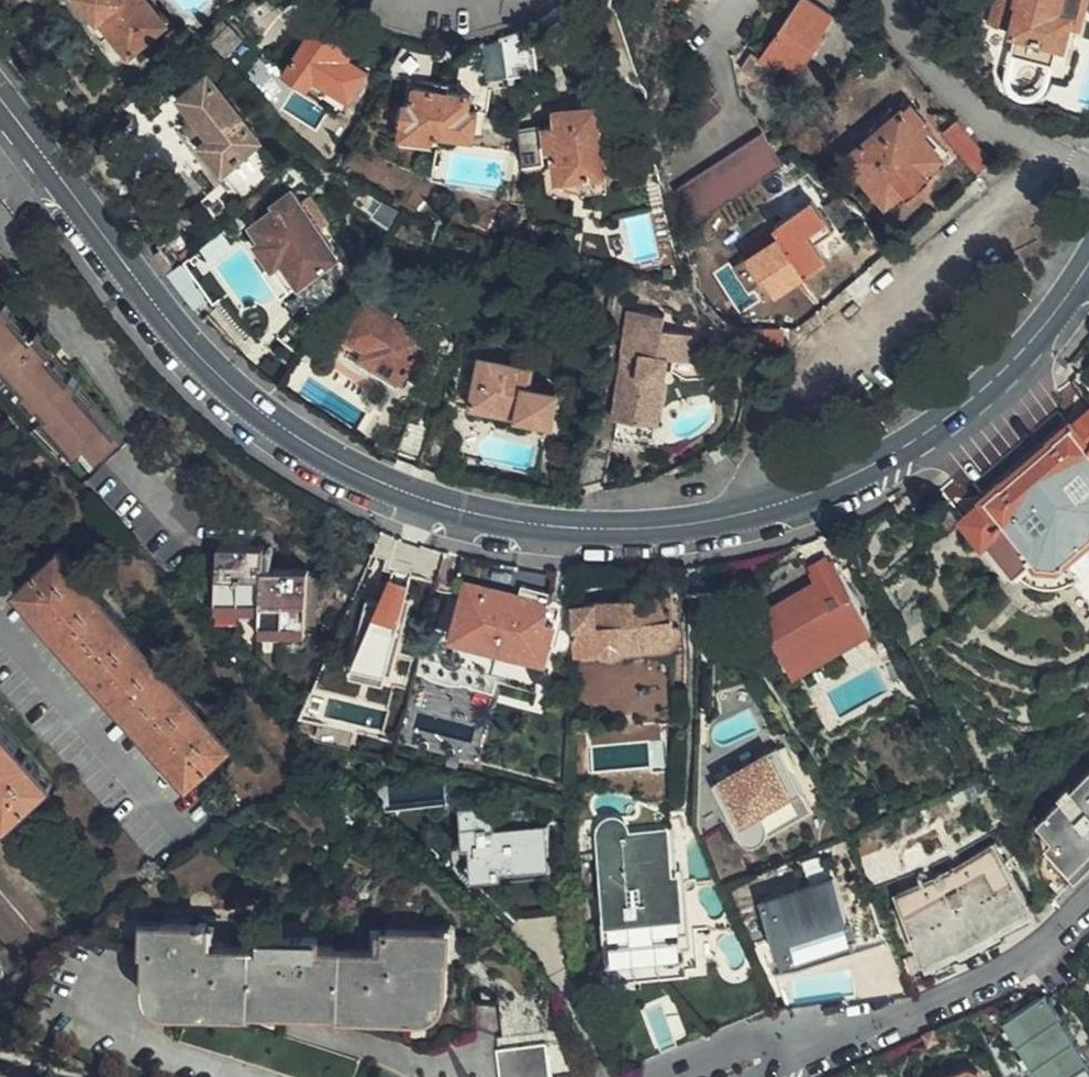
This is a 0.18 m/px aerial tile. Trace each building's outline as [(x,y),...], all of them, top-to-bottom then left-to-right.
[(99,14),(92,20),(106,37),(114,31),(131,53),(167,25),(147,0),(88,0),(99,14)] [(831,17),(805,0),(798,0),(758,57),(750,53),(740,68),(766,85),(782,63),(794,70),(831,17)] [(1022,1),(1026,2),(1025,6),(1009,3),(1002,24),(1012,26),(1024,29),(1021,37),(1018,47),(1055,59),(1062,38),(1066,39),(1073,19),(1085,22),(1088,10),(1088,0),(1022,0),(1022,1)] [(175,19),(181,14),(173,3),(166,7),(175,19)] [(354,48),(314,25),(286,74),(311,88),(317,79),(353,100),(370,70),(349,58),(354,48)] [(540,70),(532,25),(507,36),(500,39),(506,75),(540,70)] [(1010,34),(1021,37),(1024,29),(1012,26),(1010,34)] [(225,76),(215,65),(211,69),(220,79),(225,76)] [(195,144),(215,168),(220,175),(262,142),(247,124),(254,118),(227,84),(220,89),(207,72),(172,99),(188,119),(203,137),(195,144)] [(416,83),(448,88),(449,81),(417,76),(416,83)] [(472,92),(448,88),(416,83),(413,83),(411,99),(404,98),(398,137),(436,141),(437,131),(477,136),(480,111),(471,110),(472,92)] [(920,119),(905,102),(884,120),(879,115),(866,127),(870,132),(845,153),(882,197),(903,180),(911,187),(929,171),(922,163),(939,148),(917,122),(920,119)] [(595,120),(592,103),(555,109),(557,124),(546,125),(550,148),(557,149),(557,152),(559,165),(552,166),(554,173),(560,172),(562,178),(585,174),(586,180),(604,177),(603,171),(610,170),(606,140),(611,139),(607,117),(595,120)] [(943,129),(981,173),(994,161),(956,118),(943,129)] [(180,125),(184,130),(195,144),(203,137),(188,119),(180,125)] [(546,125),(535,127),(540,155),(557,152),(557,149),(550,148),(546,125)] [(515,130),(521,166),(542,163),(540,155),(535,127),(515,130)] [(777,154),(768,140),(758,127),(669,195),(688,222),(777,154)] [(195,144),(184,130),(175,136),(205,175),(215,168),(195,144)] [(284,155),(291,148),(281,137),(274,143),(284,155)] [(232,183),(244,197),(253,188),(241,175),(232,183)] [(253,188),(244,197),(249,202),(258,194),(253,188)] [(299,284),(301,282),(310,276),(336,257),(319,232),(300,202),(292,191),(276,202),(278,207),(253,224),(263,239),(257,243),(272,266),(282,259),(299,284)] [(384,201),(374,195),(364,208),(373,214),(384,201)] [(309,196),(300,202),(319,232),(328,225),(309,196)] [(391,227),(402,211),(384,201),(373,214),(373,215),(391,227)] [(815,244),(832,232),(809,201),(772,227),(776,231),(766,237),(770,245),(748,260),(762,281),(765,278),(776,293),(826,259),(815,244)] [(687,244),(705,238),(700,224),(682,230),(687,244)] [(232,249),(223,235),(204,248),(213,261),(232,249)] [(193,246),(177,262),(191,277),(206,262),(207,261),(193,246)] [(289,291),(299,284),(282,259),(272,266),(289,291)] [(191,277),(177,262),(173,265),(165,273),(187,307),(201,297),(189,279),(191,277)] [(310,276),(301,282),(308,292),(318,286),(310,276)] [(364,359),(404,381),(423,392),(438,327),(401,305),(403,301),(376,285),(342,347),(364,359)] [(19,387),(25,382),(38,397),(34,401),(43,414),(49,409),(91,458),(119,434),(58,362),(63,357),(41,330),(35,335),(0,293),(0,365),(19,387)] [(613,419),(645,424),(649,402),(666,405),(672,358),(698,362),(702,335),(665,330),(667,316),(629,311),(613,419)] [(785,328),(748,329),(748,347),(785,348),(785,328)] [(536,368),(481,356),(469,407),(553,424),(561,392),(532,386),(536,368)] [(399,389),(404,381),(364,359),(359,367),(399,389)] [(1071,376),(1036,406),(1048,421),(973,485),(966,477),(947,494),(960,509),(986,538),(989,537),(1028,579),(1036,584),(1047,589),(1057,590),(1067,588),(1080,582),(1088,591),(1088,396),(1071,376)] [(649,402),(645,424),(663,426),(666,405),(649,402)] [(400,458),(422,463),(433,429),(411,423),(400,458)] [(50,469),(51,464),(51,463),(49,456),(45,452),(40,449),(34,448),(29,449),(23,454),(20,459),(20,466),(22,471),(25,475),(30,478),(36,479),(42,478),(47,474),(50,469)] [(723,473),(735,463),(727,454),(715,463),(723,473)] [(960,509),(947,494),(932,505),(946,521),(960,509)] [(260,632),(306,634),(307,569),(261,566),(262,543),(215,542),(214,608),(260,610),(260,632)] [(234,744),(61,548),(17,585),(39,610),(36,614),(46,625),(50,622),(96,676),(94,679),(105,691),(109,688),(156,743),(153,746),(164,758),(167,755),(192,782),(234,744)] [(792,671),(873,627),(832,553),(811,565),(819,579),(743,620),(750,634),(767,625),(792,671)] [(307,569),(306,634),(315,634),(316,569),(307,569)] [(550,651),(558,621),(543,617),(552,586),(525,578),(519,597),(474,586),(467,607),(463,607),(457,624),(473,628),(471,638),(532,653),(534,646),(550,651)] [(671,632),(674,623),(670,592),(575,601),(580,649),(617,645),(650,643),(664,638),(671,632)] [(393,607),(397,595),(386,593),(383,604),(393,607)] [(420,662),(425,643),(403,636),(413,600),(397,595),(393,607),(383,604),(372,600),(358,645),(374,649),(371,660),(395,667),(399,656),(420,662)] [(679,641),(685,633),(684,622),(674,623),(671,632),(664,638),(650,643),(617,645),(580,649),(581,660),(663,651),(672,647),(679,641)] [(369,668),(371,660),(374,649),(358,645),(350,642),(344,660),(369,668)] [(321,732),(354,742),(357,727),(325,718),(321,732)] [(0,726),(0,811),(7,820),(50,782),(0,726)] [(357,727),(354,742),(359,743),(363,728),(357,727)] [(781,750),(778,745),(714,780),(746,837),(752,840),(760,840),(816,810),(792,768),(797,765),(787,746),(781,750)] [(1033,823),(1047,838),(1039,846),(1049,856),(1035,870),(1053,900),(1088,865),(1081,857),(1088,850),(1088,770),(1033,823)] [(551,854),(547,810),(533,812),(530,800),(507,803),(507,813),(490,816),(488,801),(456,805),(461,851),(474,849),(476,868),(500,865),(500,860),(551,854)] [(672,916),(662,828),(621,832),(621,825),(618,820),(615,819),(609,817),(604,818),(600,820),(596,824),(595,830),(598,877),(606,969),(697,963),(695,939),(692,940),(690,914),(672,916)] [(895,894),(921,958),(930,954),(956,944),(959,947),(998,927),(996,924),(1030,906),(994,844),(955,869),(951,864),(936,871),(939,875),(895,894)] [(811,878),(762,894),(774,930),(773,930),(783,964),(857,941),(846,905),(830,854),(823,856),(821,851),(805,856),(811,878)] [(903,994),(869,898),(846,905),(857,941),(783,964),(785,969),(778,971),(785,1001),(791,1000),(786,976),(846,966),(847,972),(850,972),(853,993),(867,993),(884,986),(886,991),(892,996),(903,994)] [(206,923),(118,920),(117,944),(145,944),(145,946),(153,946),(152,972),(154,982),(158,988),(168,996),(174,997),(192,998),(408,1006),(418,1004),(425,1000),(431,993),(436,984),(438,970),(438,954),(448,953),(449,930),(386,929),(385,950),(323,948),(323,939),(265,937),(264,946),(205,945),(206,923)] [(904,967),(910,982),(929,973),(921,958),(904,967)] [(867,993),(862,1000),(892,996),(886,991),(884,986),(867,993)] [(678,1042),(702,1033),(686,991),(663,999),(675,1033),(678,1042)] [(1078,1069),(1068,1052),(1079,1046),(1047,993),(1004,1021),(1025,1055),(1020,1059),(1032,1076),(1064,1076),(1078,1069)] [(500,1035),(550,1028),(534,995),(496,1000),(500,1035)] [(622,1014),(637,1058),(661,1050),(661,1049),(658,1040),(646,1005),(622,1014)] [(190,1008),(180,1041),(296,1076),(354,1076),(360,1060),(190,1008)] [(943,1036),(937,1025),(930,1029),(924,1031),(930,1042),(943,1036)] [(661,1049),(678,1042),(675,1033),(658,1040),(661,1049)] [(498,1076),(550,1076),(544,1040),(495,1049),(498,1076)] [(1078,1069),(1081,1073),(1088,1068),(1088,1061),(1079,1046),(1068,1052),(1078,1069)] [(974,1073),(970,1069),(964,1067),(960,1070),(958,1065),(930,1075),(931,1076),(976,1076),(974,1073)]
